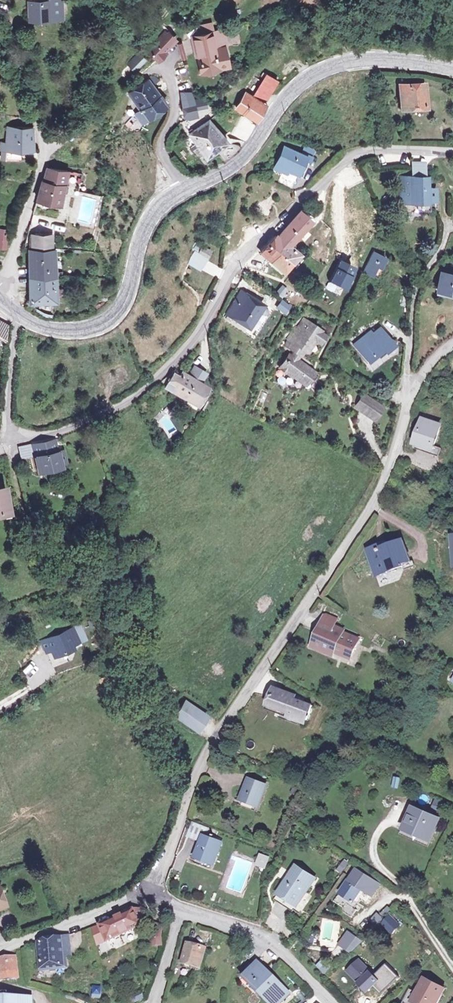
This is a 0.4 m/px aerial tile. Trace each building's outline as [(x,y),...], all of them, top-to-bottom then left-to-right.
[(33,18),(65,18),(64,0),(33,0),(33,18)] [(206,29),(195,31),(191,41),(208,38),(206,29)] [(174,42),(166,34),(150,52),(159,58),(165,52),(174,42)] [(208,38),(191,41),(199,75),(224,70),(221,56),(212,58),(208,38)] [(138,54),(127,65),(132,71),(143,60),(138,54)] [(261,80),(248,101),(261,109),(274,87),(261,80)] [(126,99),(138,112),(134,116),(140,125),(165,106),(144,83),(130,93),(126,99)] [(421,90),(399,90),(400,110),(422,110),(421,90)] [(231,111),(253,123),(261,109),(248,101),(242,97),(231,111)] [(200,100),(191,102),(194,113),(203,111),(200,100)] [(180,105),(182,118),(187,120),(195,118),(194,113),(191,102),(190,102),(180,105)] [(125,126),(129,131),(136,124),(131,119),(125,126)] [(204,121),(189,134),(187,131),(184,134),(206,161),(224,147),(213,133),(204,121)] [(28,131),(3,134),(5,152),(17,152),(33,151),(33,147),(29,148),(28,131)] [(303,154),(281,145),(272,168),(293,176),(303,154)] [(313,149),(303,145),(300,153),(303,154),(310,157),(313,149)] [(17,152),(5,152),(4,152),(5,162),(17,161),(17,152)] [(411,165),(410,173),(424,173),(424,165),(411,165)] [(62,187),(64,174),(43,171),(42,185),(39,184),(35,202),(43,204),(43,208),(51,210),(51,206),(57,207),(60,187),(62,187)] [(333,180),(339,185),(347,176),(341,171),(333,180)] [(402,178),(402,204),(426,204),(427,189),(427,179),(424,179),(424,173),(410,173),(410,178),(402,178)] [(283,277),(299,259),(290,251),(310,227),(299,219),(278,243),(275,241),(260,259),(283,277)] [(48,240),(31,240),(31,252),(48,252),(48,240)] [(201,275),(206,263),(200,260),(203,254),(198,251),(189,269),(201,275)] [(387,258),(372,251),(363,270),(372,274),(379,261),(384,263),(387,258)] [(209,257),(203,254),(200,260),(206,263),(209,257)] [(52,280),(52,255),(29,255),(29,280),(29,304),(52,304),(52,280)] [(443,279),(440,292),(452,295),(452,277),(452,281),(443,279)] [(300,282),(296,278),(292,283),(297,287),(300,282)] [(286,295),(281,292),(275,300),(280,303),(286,295)] [(264,310),(242,295),(226,318),(228,319),(226,322),(229,325),(232,321),(249,332),(264,310)] [(289,310),(283,306),(279,312),(285,316),(289,310)] [(318,345),(323,338),(318,335),(319,333),(304,322),(297,331),(295,330),(289,338),(294,342),(288,349),(294,354),(290,358),(288,357),(278,370),(286,376),(288,375),(302,385),(311,373),(295,362),(303,352),(305,354),(307,351),(313,342),(318,345)] [(378,326),(353,345),(366,361),(390,341),(378,326)] [(189,363),(185,371),(199,378),(203,369),(189,363)] [(315,376),(311,373),(302,385),(306,388),(315,376)] [(170,378),(163,394),(195,407),(203,389),(179,377),(178,381),(170,378)] [(371,418),(379,406),(361,394),(353,407),(371,418)] [(428,446),(436,426),(419,418),(412,439),(428,446)] [(426,451),(428,446),(412,439),(410,445),(426,451)] [(62,453),(58,442),(30,448),(33,460),(36,473),(41,472),(53,469),(61,468),(59,459),(63,458),(62,453)] [(377,542),(364,547),(372,570),(383,567),(384,571),(399,566),(398,562),(408,558),(401,538),(378,546),(377,542)] [(331,629),(318,624),(310,645),(326,651),(331,653),(332,650),(349,656),(356,639),(340,632),(341,628),(332,625),(331,629)] [(72,629),(48,639),(55,656),(72,649),(70,644),(77,641),(72,629)] [(295,699),(270,691),(265,706),(288,713),(287,717),(306,724),(310,708),(294,703),(295,699)] [(206,717),(184,702),(175,715),(197,730),(206,717)] [(393,776),(391,786),(397,788),(400,777),(393,776)] [(248,778),(241,798),(258,803),(264,783),(248,778)] [(430,818),(407,808),(400,825),(423,835),(430,818)] [(216,831),(192,822),(187,837),(198,841),(201,833),(213,838),(216,831)] [(198,841),(191,858),(212,865),(221,841),(213,838),(201,833),(198,841)] [(254,865),(264,869),(269,856),(258,852),(254,865)] [(335,868),(340,873),(349,864),(344,859),(335,868)] [(294,863),(274,892),(294,907),(315,878),(294,863)] [(381,886),(358,870),(341,892),(354,901),(357,896),(368,904),(381,886)] [(387,907),(379,914),(384,919),(391,912),(387,907)] [(108,944),(147,925),(141,912),(134,912),(113,920),(99,928),(108,944)] [(378,916),(371,922),(376,927),(382,920),(378,916)] [(161,925),(152,925),(154,946),(162,945),(161,925)] [(108,944),(99,928),(95,930),(103,946),(108,944)] [(345,949),(355,937),(348,930),(339,943),(345,949)] [(360,942),(355,937),(345,949),(348,953),(360,942)] [(61,939),(38,944),(40,970),(42,970),(61,969),(64,969),(63,958),(61,939)] [(203,952),(186,947),(180,965),(197,970),(203,952)] [(0,962),(0,981),(15,980),(14,960),(0,962)] [(358,982),(369,972),(358,960),(347,970),(358,982)] [(290,996),(268,973),(265,976),(256,966),(244,979),(252,989),(255,987),(270,1002),(283,1002),(290,996)] [(61,969),(42,970),(43,983),(62,981),(61,969)] [(369,972),(358,982),(366,990),(368,989),(377,980),(369,972)] [(381,977),(377,980),(368,989),(374,996),(388,984),(381,977)] [(424,982),(415,1001),(419,1002),(437,1002),(443,990),(424,982)] [(100,998),(100,985),(90,985),(90,998),(100,998)] [(140,992),(132,994),(133,1002),(142,1000),(140,992)]
